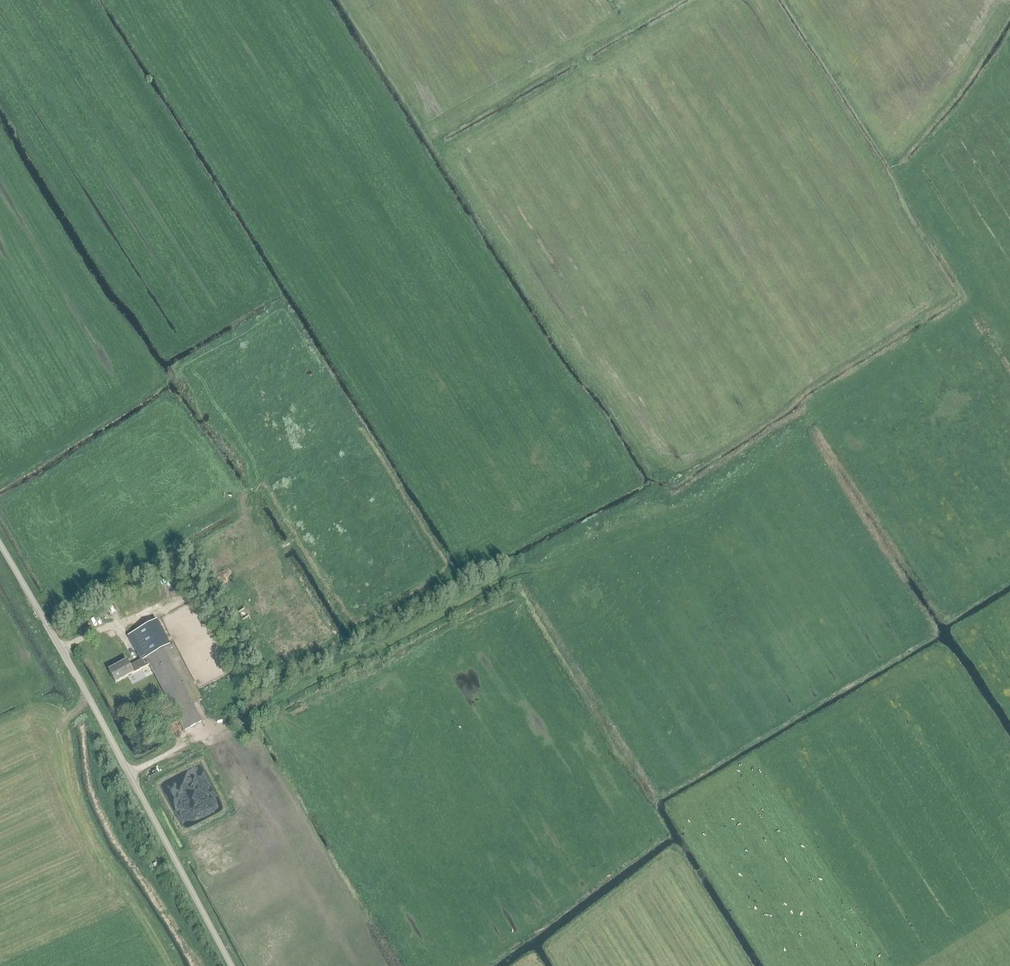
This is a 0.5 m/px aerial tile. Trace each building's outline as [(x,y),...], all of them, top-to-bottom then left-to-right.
[(131,658),(108,671),(114,683),(148,665),(182,730),(200,721),(193,706),(203,701),(173,644),(170,646),(157,621),(127,637),(139,660),(134,663),(131,658)]
